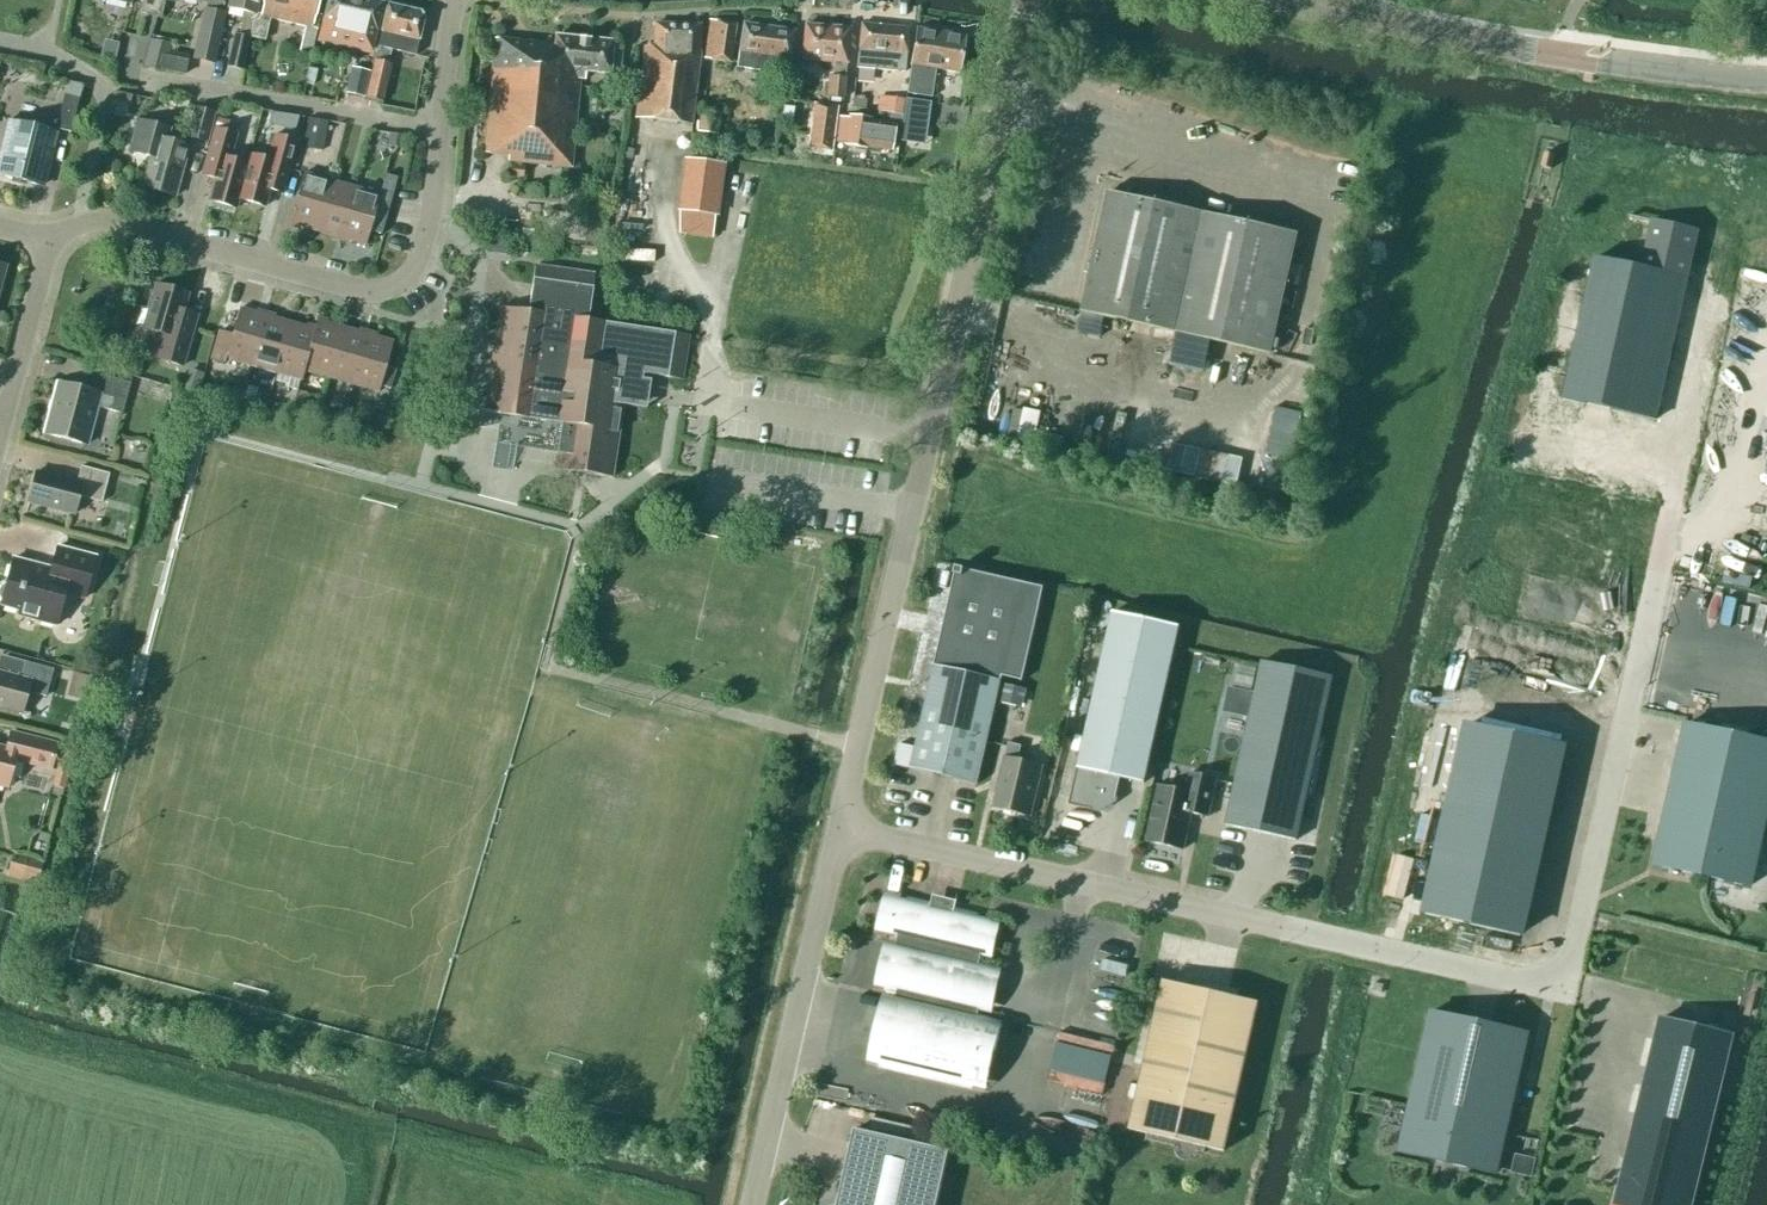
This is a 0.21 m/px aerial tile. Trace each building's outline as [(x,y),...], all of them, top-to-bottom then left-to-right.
[(160,17),(164,1),(164,0),(142,0),(140,12),(160,17)] [(206,2),(205,7),(203,7),(192,59),(214,64),(226,12),(222,11),(225,0),(197,0),(206,2)] [(243,13),(238,34),(234,32),(226,67),(242,71),(250,36),(251,36),(256,14),(255,14),(258,0),(229,0),(227,7),(236,9),(236,11),(243,13)] [(260,15),(256,14),(251,36),(264,40),(269,18),(305,26),(299,52),(310,54),(320,15),(315,14),(318,0),(263,0),(260,15)] [(318,30),(348,37),(346,44),(362,47),(366,28),(374,30),(381,3),(370,0),(326,0),(318,30)] [(389,50),(413,55),(422,18),(422,17),(419,11),(418,11),(386,4),(364,98),(380,102),(389,64),(386,63),(389,50)] [(703,59),(728,62),(734,24),(709,20),(703,59)] [(788,59),(792,31),(742,23),(735,67),(754,70),(754,69),(786,74),(788,59)] [(857,67),(905,71),(908,28),(861,23),(857,67)] [(642,54),(633,117),(689,124),(697,58),(698,58),(699,25),(653,24),(652,45),(643,45),(643,54),(642,54)] [(846,63),(849,28),(805,24),(802,60),(833,62),(832,76),(829,76),(827,97),(843,99),(845,79),(844,79),(846,63)] [(910,65),(958,73),(964,36),(916,28),(910,65)] [(554,36),(553,45),(494,38),(491,69),(578,78),(583,78),(583,71),(608,73),(611,41),(554,36)] [(150,40),(143,67),(164,72),(171,46),(150,40)] [(345,93),(364,98),(370,71),(351,66),(345,93)] [(569,166),(578,78),(491,69),(482,153),(506,155),(506,160),(569,166)] [(876,110),(901,114),(898,140),(919,143),(927,87),(906,84),(904,99),(878,95),(876,110)] [(64,94),(55,128),(70,132),(78,98),(64,94)] [(854,98),(852,107),(865,108),(866,99),(854,98)] [(808,148),(830,151),(837,108),(814,104),(808,148)] [(187,136),(207,141),(214,113),(194,107),(187,136)] [(696,130),(715,132),(718,112),(699,110),(696,130)] [(846,143),(846,144),(892,150),(896,122),(849,116),(849,118),(840,117),(837,142),(846,143)] [(216,117),(213,128),(226,131),(229,121),(216,117)] [(303,137),(324,140),(327,121),(307,117),(303,137)] [(175,196),(189,146),(168,140),(171,128),(136,119),(127,153),(149,159),(142,187),(175,196)] [(41,186),(55,132),(10,121),(0,161),(0,175),(41,186)] [(238,199),(247,164),(246,164),(230,159),(237,134),(226,131),(213,128),(200,175),(214,178),(208,200),(236,208),(238,199)] [(404,136),(389,134),(387,146),(403,148),(404,136)] [(266,160),(249,155),(246,164),(247,164),(238,199),(264,206),(269,190),(283,194),(297,142),(273,135),(266,160)] [(1541,167),(1550,169),(1554,155),(1545,152),(1541,167)] [(713,214),(720,165),(684,160),(677,210),(713,214)] [(289,223),(315,231),(329,180),(303,173),(289,223)] [(315,231),(340,238),(354,187),(329,180),(315,231)] [(379,194),(354,187),(340,238),(365,245),(379,194)] [(1171,366),(1201,373),(1209,339),(1270,353),(1297,234),(1108,192),(1082,311),(1178,332),(1171,366)] [(1698,232),(1651,221),(1640,269),(1594,258),(1562,399),(1656,420),(1698,232)] [(642,374),(681,380),(688,335),(586,320),(593,274),(534,266),(527,312),(499,307),(484,413),(561,425),(555,470),(611,478),(622,405),(637,407),(642,374)] [(186,295),(189,295),(189,294),(154,284),(154,285),(156,286),(153,296),(150,295),(146,308),(149,309),(144,327),(142,326),(142,328),(162,334),(157,353),(167,356),(166,361),(182,366),(193,329),(178,325),(186,295)] [(225,359),(251,366),(265,315),(239,308),(232,334),(219,331),(211,360),(224,363),(225,359)] [(265,315),(251,366),(275,373),(290,322),(265,315)] [(303,371),(304,371),(328,378),(342,327),(316,320),(314,329),(303,371)] [(290,322),(275,373),(276,373),(274,381),(286,385),(286,387),(295,390),(299,379),(301,380),(304,371),(303,371),(314,329),(290,322)] [(328,378),(353,385),(367,334),(342,327),(328,378)] [(378,392),(392,341),(367,334),(353,385),(378,392)] [(204,373),(188,369),(182,391),(197,396),(204,373)] [(95,406),(122,413),(130,383),(93,373),(89,391),(59,383),(46,434),(85,444),(95,406)] [(311,395),(298,392),(294,405),(307,409),(311,395)] [(1026,408),(1021,436),(1036,439),(1042,411),(1026,408)] [(26,513),(29,502),(74,514),(79,496),(101,502),(109,473),(81,466),(77,482),(36,471),(25,512),(26,513)] [(20,610),(18,615),(56,625),(64,593),(84,598),(95,557),(57,547),(51,568),(13,558),(6,584),(1,587),(0,589),(0,598),(1,601),(0,605),(20,610)] [(1120,778),(1144,783),(1179,627),(1113,612),(1078,767),(1077,767),(1069,804),(1100,811),(1115,801),(1120,778)] [(1296,841),(1332,677),(1262,661),(1226,825),(1296,841)] [(21,678),(0,672),(0,708),(22,713),(27,692),(45,696),(53,669),(25,662),(21,678)] [(1242,664),(1239,664),(1235,682),(1234,687),(1234,688),(1236,688),(1251,692),(1256,667),(1242,664)] [(911,768),(977,783),(1000,681),(935,666),(911,768)] [(1475,724),(1431,913),(1526,935),(1569,746),(1475,724)] [(0,747),(0,786),(7,788),(14,760),(50,770),(57,744),(11,732),(6,748),(0,747)] [(1684,734),(1652,874),(1746,895),(1766,799),(1766,752),(1684,734)] [(76,746),(64,743),(58,772),(70,775),(76,746)] [(993,807),(1031,816),(1042,767),(1018,761),(1021,746),(1008,743),(993,807)] [(1158,786),(1145,841),(1183,849),(1191,813),(1208,817),(1216,779),(1190,773),(1185,792),(1158,786)] [(7,875),(36,883),(42,862),(13,854),(7,875)] [(1399,859),(1387,904),(1400,908),(1413,863),(1399,859)] [(977,918),(930,908),(907,901),(896,899),(888,931),(898,934),(885,991),(896,994),(879,1066),(972,1089),(990,1016),(978,1013),(990,962),(980,960),(989,921),(977,918)] [(1133,1100),(1136,1101),(1129,1130),(1223,1151),(1257,1003),(1163,982),(1139,1086),(1132,1085),(1129,1095),(1133,1100)] [(1494,1174),(1526,1032),(1432,1011),(1400,1153),(1494,1174)] [(1732,1035),(1660,1018),(1615,1204),(1690,1204),(1732,1035)] [(1049,1074),(1105,1089),(1117,1045),(1061,1029),(1049,1074)] [(949,1150),(854,1129),(839,1196),(829,1201),(823,1204),(937,1204),(949,1150)] [(1535,1175),(1540,1139),(1511,1134),(1505,1170),(1535,1175)]
